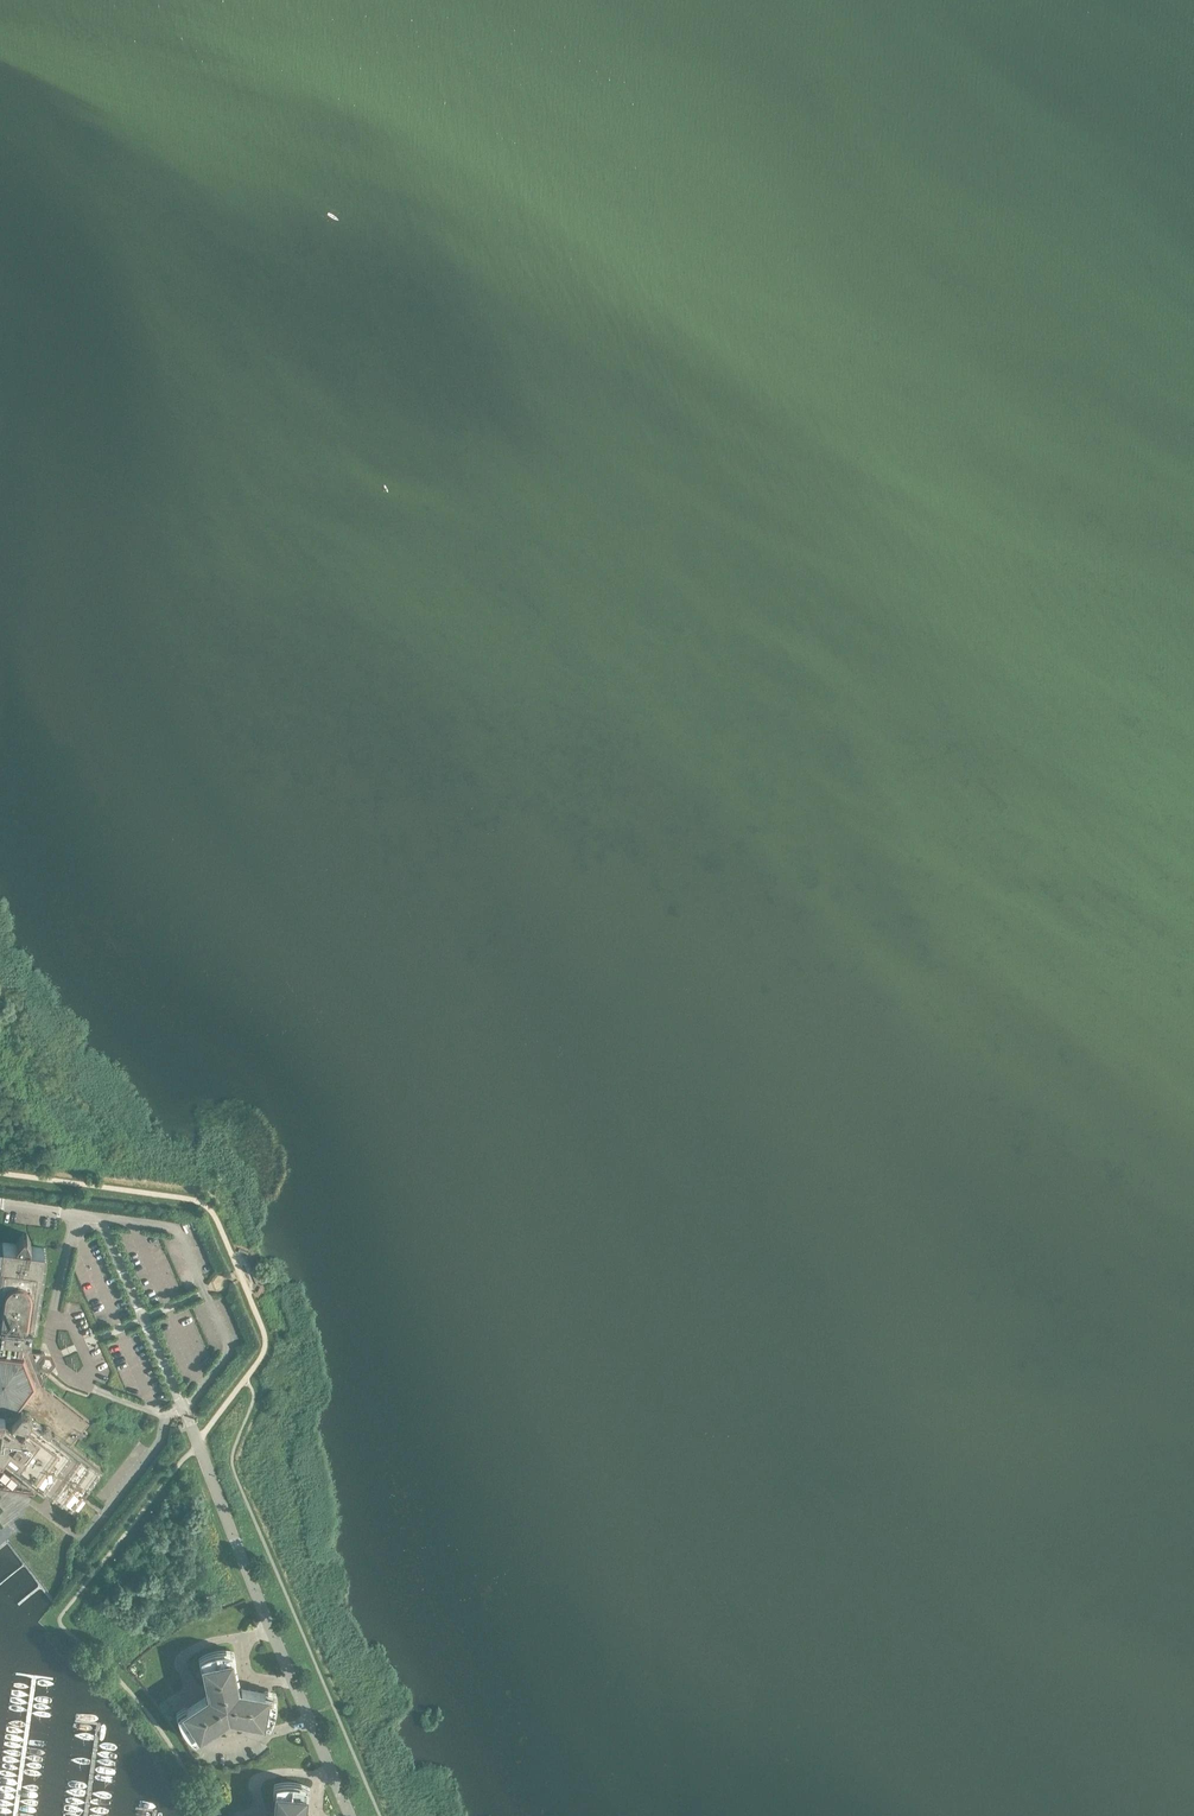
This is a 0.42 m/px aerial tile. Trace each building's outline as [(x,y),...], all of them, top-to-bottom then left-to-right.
[(31,1241),(27,1231),(23,1231),(16,1239),(16,1242),(2,1240),(0,1258),(0,1486),(34,1491),(52,1468),(61,1475),(69,1465),(60,1458),(70,1445),(89,1421),(41,1383),(27,1349),(29,1337),(30,1333),(30,1334),(32,1321),(34,1322),(35,1320),(33,1320),(44,1246),(40,1246),(30,1244),(31,1241)] [(238,1688),(237,1684),(238,1683),(231,1653),(202,1659),(208,1689),(209,1689),(211,1693),(207,1695),(207,1694),(180,1712),(197,1737),(224,1719),(225,1721),(235,1719),(235,1717),(267,1723),(273,1693),(242,1687),(242,1688),(238,1688)] [(307,1788),(277,1786),(274,1815),(304,1815),(307,1788)]
